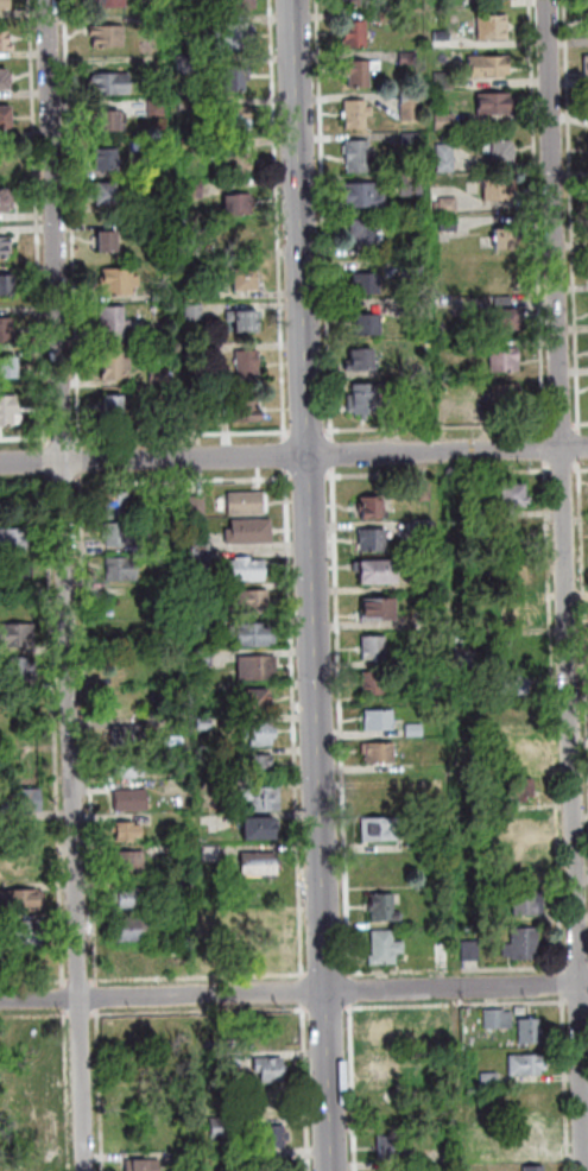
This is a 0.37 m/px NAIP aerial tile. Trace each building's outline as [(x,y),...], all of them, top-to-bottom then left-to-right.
[(11,12),(0,12),(0,0),(11,0),(11,12)] [(91,8),(91,0),(128,0),(128,7),(91,8)] [(227,11),(226,0),(258,0),(258,10),(227,11)] [(349,10),(348,0),(370,0),(371,10),(349,10)] [(146,17),(163,17),(163,27),(146,29),(146,17)] [(481,42),(480,18),(510,17),(510,42),(481,42)] [(369,50),(347,50),(346,36),(352,36),(352,23),(369,23),(369,50)] [(216,51),(215,25),(251,25),(252,27),(257,27),(258,48),(252,48),(252,50),(216,51)] [(126,27),(126,48),(96,49),(96,37),(93,37),(93,27),(126,27)] [(437,50),(437,32),(454,32),(454,50),(437,50)] [(11,52),(0,52),(0,34),(11,33),(11,52)] [(403,53),(419,53),(419,67),(403,67),(403,53)] [(196,56),(197,74),(179,74),(179,57),(196,56)] [(474,80),(473,70),(472,70),(470,57),(511,57),(511,75),(506,75),(506,78),(474,80)] [(352,69),(352,62),(384,61),(384,71),(372,71),(372,88),(353,89),(352,77),(347,77),(347,70),(352,69)] [(227,93),(227,67),(251,67),(252,81),(247,82),(248,91),(227,93)] [(12,91),(0,92),(0,72),(10,71),(10,76),(12,76),(12,91)] [(456,90),(437,90),(437,74),(456,72),(456,90)] [(131,74),(132,95),(100,95),(100,75),(131,74)] [(513,94),(513,115),(480,116),(480,94),(513,94)] [(400,107),(412,110),(414,102),(403,98),(400,107)] [(152,116),(151,100),(166,100),(166,116),(152,116)] [(182,112),(182,100),(197,100),(198,112),(182,112)] [(348,131),(348,118),(344,119),(344,112),(348,112),(347,101),(368,101),(368,107),(375,107),(375,116),(368,116),(369,129),(348,131)] [(404,122),(404,105),(423,105),(423,121),(404,122)] [(14,132),(0,132),(0,108),(13,108),(14,132)] [(225,131),(225,109),(253,108),(254,131),(225,131)] [(99,114),(121,114),(122,132),(99,133),(99,114)] [(457,132),(437,132),(437,114),(457,114),(457,132)] [(405,133),(423,133),(424,146),(405,146),(405,133)] [(201,152),(184,152),(183,140),(200,140),(201,152)] [(372,160),(372,173),(349,173),(349,164),(347,164),(347,154),(346,154),(346,146),(348,146),(348,141),(371,141),(371,151),(378,150),(378,160),(372,160)] [(493,143),(514,141),(514,164),(493,164),(493,154),(486,154),(486,145),(493,145),(493,143)] [(457,173),(440,173),(440,145),(456,145),(457,173)] [(119,148),(119,171),(96,172),(96,150),(119,148)] [(13,151),(0,151),(0,172),(13,172),(13,151)] [(219,175),(219,163),(227,163),(227,154),(253,154),(254,175),(219,175)] [(404,197),(404,176),(425,175),(425,197),(404,197)] [(204,198),(184,198),(184,182),(204,181),(204,198)] [(97,184),(119,183),(120,204),(99,205),(97,184)] [(379,184),(380,195),(387,195),(387,209),(343,210),(343,185),(379,184)] [(487,203),(486,188),(516,186),(516,203),(487,203)] [(10,214),(0,214),(0,192),(10,191),(10,194),(14,194),(15,210),(10,210),(10,214)] [(253,215),(227,216),(226,197),(236,197),(236,196),(253,195),(253,201),(255,201),(257,208),(253,208),(253,215)] [(442,202),(442,198),(460,198),(460,215),(442,215),(442,210),(437,210),(437,202),(442,202)] [(460,232),(443,232),(443,216),(459,216),(460,232)] [(359,249),(358,219),(379,219),(379,232),(385,232),(385,246),(379,246),(379,249),(359,249)] [(153,223),(171,222),(171,234),(154,234),(153,223)] [(248,228),(227,228),(227,251),(248,251),(248,228)] [(498,252),(497,230),(518,229),(518,233),(523,233),(523,239),(518,239),(519,252),(498,252)] [(101,233),(119,233),(120,253),(102,253),(101,233)] [(10,259),(0,259),(0,239),(12,239),(12,248),(10,248),(10,259)] [(397,243),(415,243),(416,257),(397,257),(397,243)] [(476,292),(514,292),(514,261),(476,261),(476,292)] [(106,270),(135,268),(137,277),(141,277),(141,287),(137,287),(137,296),(106,296),(106,270)] [(235,293),(234,272),(257,272),(258,292),(235,293)] [(382,296),(356,296),(355,274),(382,274),(382,296)] [(15,297),(0,297),(0,278),(15,277),(15,297)] [(204,302),(185,303),(184,285),(204,285),(204,302)] [(156,303),(154,291),(172,291),(172,303),(156,303)] [(498,311),(498,297),(514,297),(514,311),(498,311)] [(412,311),(412,300),(425,300),(426,311),(412,311)] [(206,319),(188,321),(188,305),(206,304),(206,319)] [(126,308),(126,321),(133,321),(133,330),(127,330),(127,341),(103,341),(103,309),(126,308)] [(520,333),(486,334),(486,321),(498,321),(498,311),(514,311),(520,311),(520,333)] [(238,334),(236,322),(229,322),(229,312),(238,312),(238,314),(259,312),(260,334),(238,334)] [(384,316),(384,337),(356,337),(356,316),(384,316)] [(18,343),(0,344),(0,319),(14,319),(14,331),(17,331),(18,343)] [(157,331),(173,330),(173,343),(157,343),(157,331)] [(482,353),(463,353),(463,340),(482,340),(482,353)] [(210,357),(195,357),(194,346),(210,346),(210,357)] [(126,349),(126,359),(133,359),(133,371),(128,371),(128,380),(103,381),(103,349),(126,349)] [(493,374),(492,349),(521,349),(521,373),(493,374)] [(375,373),(347,373),(347,362),(353,362),(353,350),(375,350),(375,373)] [(260,379),(240,380),(239,352),(260,352),(260,379)] [(19,380),(1,380),(0,359),(19,359),(19,380)] [(170,369),(171,385),(153,385),(152,369),(170,369)] [(355,386),(387,385),(388,395),(377,395),(377,416),(369,416),(371,422),(363,422),(363,416),(355,416),(355,411),(349,411),(349,397),(355,397),(355,386)] [(488,411),(488,395),(494,394),(494,386),(523,385),(523,411),(488,411)] [(15,426),(0,427),(0,398),(18,398),(19,416),(15,416),(15,426)] [(106,398),(124,398),(125,418),(107,418),(106,398)] [(234,423),(234,403),(257,401),(257,413),(263,413),(263,423),(234,423)] [(166,411),(177,410),(177,426),(166,426),(166,411)] [(192,429),(191,411),(204,410),(204,429),(192,429)] [(432,502),(423,502),(422,483),(432,482),(432,502)] [(526,488),(526,512),(501,513),(501,489),(526,488)] [(131,519),(108,520),(107,495),(131,494),(131,519)] [(230,495),(266,494),(267,515),(230,517),(230,495)] [(192,498),(207,498),(208,515),(192,515),(192,498)] [(182,515),(165,517),(164,499),(181,499),(182,515)] [(363,521),(363,517),(359,517),(359,511),(363,511),(362,499),(384,499),(385,514),(390,514),(390,521),(363,521)] [(462,507),(482,506),(482,518),(463,519),(462,507)] [(273,521),(273,545),(228,546),(228,532),(234,531),(234,523),(273,521)] [(417,523),(435,523),(436,533),(417,533),(417,523)] [(108,549),(108,543),(105,543),(105,528),(108,528),(108,526),(141,525),(143,547),(108,549)] [(509,528),(509,536),(521,536),(521,528),(509,528)] [(34,551),(0,552),(0,531),(33,530),(34,551)] [(388,552),(362,553),(361,532),(388,531),(388,552)] [(213,537),(213,551),(195,551),(195,537),(213,537)] [(195,565),(195,553),(211,552),(213,565),(195,565)] [(140,581),(110,582),(109,559),(139,558),(140,581)] [(228,563),(238,563),(238,559),(252,559),(252,562),(266,562),(266,582),(229,583),(228,563)] [(361,587),(361,574),(356,574),(355,564),(399,563),(400,586),(361,587)] [(33,581),(0,582),(0,565),(33,565),(33,581)] [(240,593),(271,591),(272,615),(241,615),(240,593)] [(397,624),(365,624),(363,602),(397,602),(397,624)] [(215,620),(215,631),(197,632),(197,620),(215,620)] [(239,625),(271,624),(271,647),(240,648),(239,625)] [(36,647),(0,648),(0,626),(36,625),(36,647)] [(455,631),(472,629),(472,644),(455,644),(455,631)] [(365,659),(363,659),(362,653),(360,653),(360,647),(365,647),(365,638),(388,638),(388,662),(366,662),(365,659)] [(200,666),(200,652),(214,652),(215,666),(200,666)] [(156,675),(142,654),(117,670),(131,691),(156,675)] [(240,658),(278,657),(278,671),(273,671),(273,682),(241,683),(240,658)] [(0,660),(31,659),(32,682),(0,683),(0,660)] [(387,696),(366,697),(366,689),(361,689),(361,683),(366,683),(366,673),(386,672),(387,696)] [(531,697),(499,697),(499,675),(531,673),(531,697)] [(464,691),(485,691),(485,704),(464,704),(464,691)] [(268,692),(270,714),(251,715),(249,692),(268,692)] [(367,711),(396,710),(397,732),(368,733),(367,711)] [(214,730),(200,730),(200,720),(213,719),(214,730)] [(252,723),(274,722),(276,747),(253,748),(253,739),(247,739),(247,726),(252,726),(252,723)] [(409,739),(409,726),(425,726),(425,738),(409,739)] [(147,747),(114,748),(114,728),(146,727),(147,747)] [(396,743),(397,765),(368,766),(368,757),(365,757),(365,745),(396,743)] [(219,767),(204,768),(203,755),(219,754),(219,767)] [(115,780),(115,757),(139,757),(145,757),(146,778),(139,778),(139,779),(115,780)] [(245,758),(273,757),(273,777),(245,778),(245,758)] [(536,780),(536,799),(530,799),(530,804),(521,804),(521,799),(519,799),(518,780),(536,780)] [(244,790),(282,789),(283,812),(254,812),(254,802),(244,802),(244,790)] [(43,791),(44,814),(14,814),(13,792),(43,791)] [(150,810),(118,811),(118,792),(148,791),(150,810)] [(363,821),(402,819),(403,842),(365,843),(363,821)] [(277,821),(277,843),(246,844),(245,822),(277,821)] [(537,822),(537,829),(540,828),(540,837),(537,837),(537,841),(505,842),(504,823),(537,822)] [(119,841),(119,824),(135,823),(135,827),(143,827),(143,837),(137,837),(137,840),(119,841)] [(487,852),(469,852),(469,834),(486,834),(487,852)] [(222,846),(223,861),(204,862),(204,847),(222,846)] [(40,877),(40,852),(4,852),(4,877),(40,877)] [(147,875),(116,876),(115,853),(146,852),(147,875)] [(244,879),(244,855),(279,855),(279,879),(244,879)] [(120,911),(120,890),(147,888),(148,910),(120,911)] [(39,891),(39,899),(46,899),(46,910),(39,911),(39,912),(12,913),(11,891),(39,891)] [(517,918),(516,894),(546,893),(548,917),(517,918)] [(373,895),(404,894),(404,905),(397,905),(397,913),(404,913),(405,923),(374,924),(373,895)] [(263,917),(280,917),(280,941),(263,941),(263,917)] [(144,943),(115,944),(114,919),(143,918),(143,919),(152,919),(152,941),(143,941),(144,943)] [(15,923),(43,923),(43,926),(48,926),(49,943),(43,943),(43,948),(17,949),(15,923)] [(540,930),(542,962),(514,963),(514,958),(506,958),(505,945),(514,945),(513,931),(540,930)] [(371,968),(371,957),(374,957),(373,933),(396,932),(396,944),(406,943),(406,952),(409,952),(409,956),(407,956),(407,963),(398,963),(398,967),(371,968)] [(279,943),(280,970),(263,970),(261,944),(279,943)] [(464,943),(481,943),(482,962),(464,962),(464,943)] [(438,945),(450,945),(451,964),(438,966),(438,945)] [(487,1011),(507,1011),(507,1014),(516,1014),(516,1031),(487,1032),(487,1011)] [(378,1049),(378,1020),(397,1020),(398,1037),(405,1037),(405,1047),(378,1049)] [(521,1020),(543,1020),(543,1028),(544,1028),(545,1042),(543,1042),(544,1046),(521,1046),(521,1020)] [(226,1068),(226,1053),(242,1053),(242,1068),(226,1068)] [(512,1057),(544,1056),(544,1058),(545,1058),(545,1064),(549,1064),(549,1074),(544,1074),(544,1077),(512,1078),(512,1057)] [(257,1059),(285,1059),(285,1074),(257,1074),(257,1059)] [(379,1082),(379,1062),(410,1062),(410,1082),(379,1082)] [(483,1074),(500,1074),(500,1087),(483,1087),(483,1074)] [(284,1089),(285,1113),(265,1113),(265,1089),(284,1089)] [(233,1139),(215,1139),(214,1119),(233,1119),(233,1139)] [(265,1150),(265,1140),(259,1140),(259,1126),(287,1126),(287,1133),(292,1133),(292,1142),(287,1142),(287,1150),(265,1150)] [(523,1157),(521,1132),(545,1131),(545,1146),(548,1146),(548,1156),(523,1157)] [(411,1139),(411,1160),(385,1161),(385,1163),(380,1163),(380,1138),(385,1138),(385,1140),(411,1139)] [(483,1166),(483,1153),(500,1153),(501,1166),(483,1166)] [(197,1166),(177,1166),(177,1154),(197,1154),(197,1166)] [(162,1159),(162,1170),(128,1170),(128,1160),(162,1159)]
